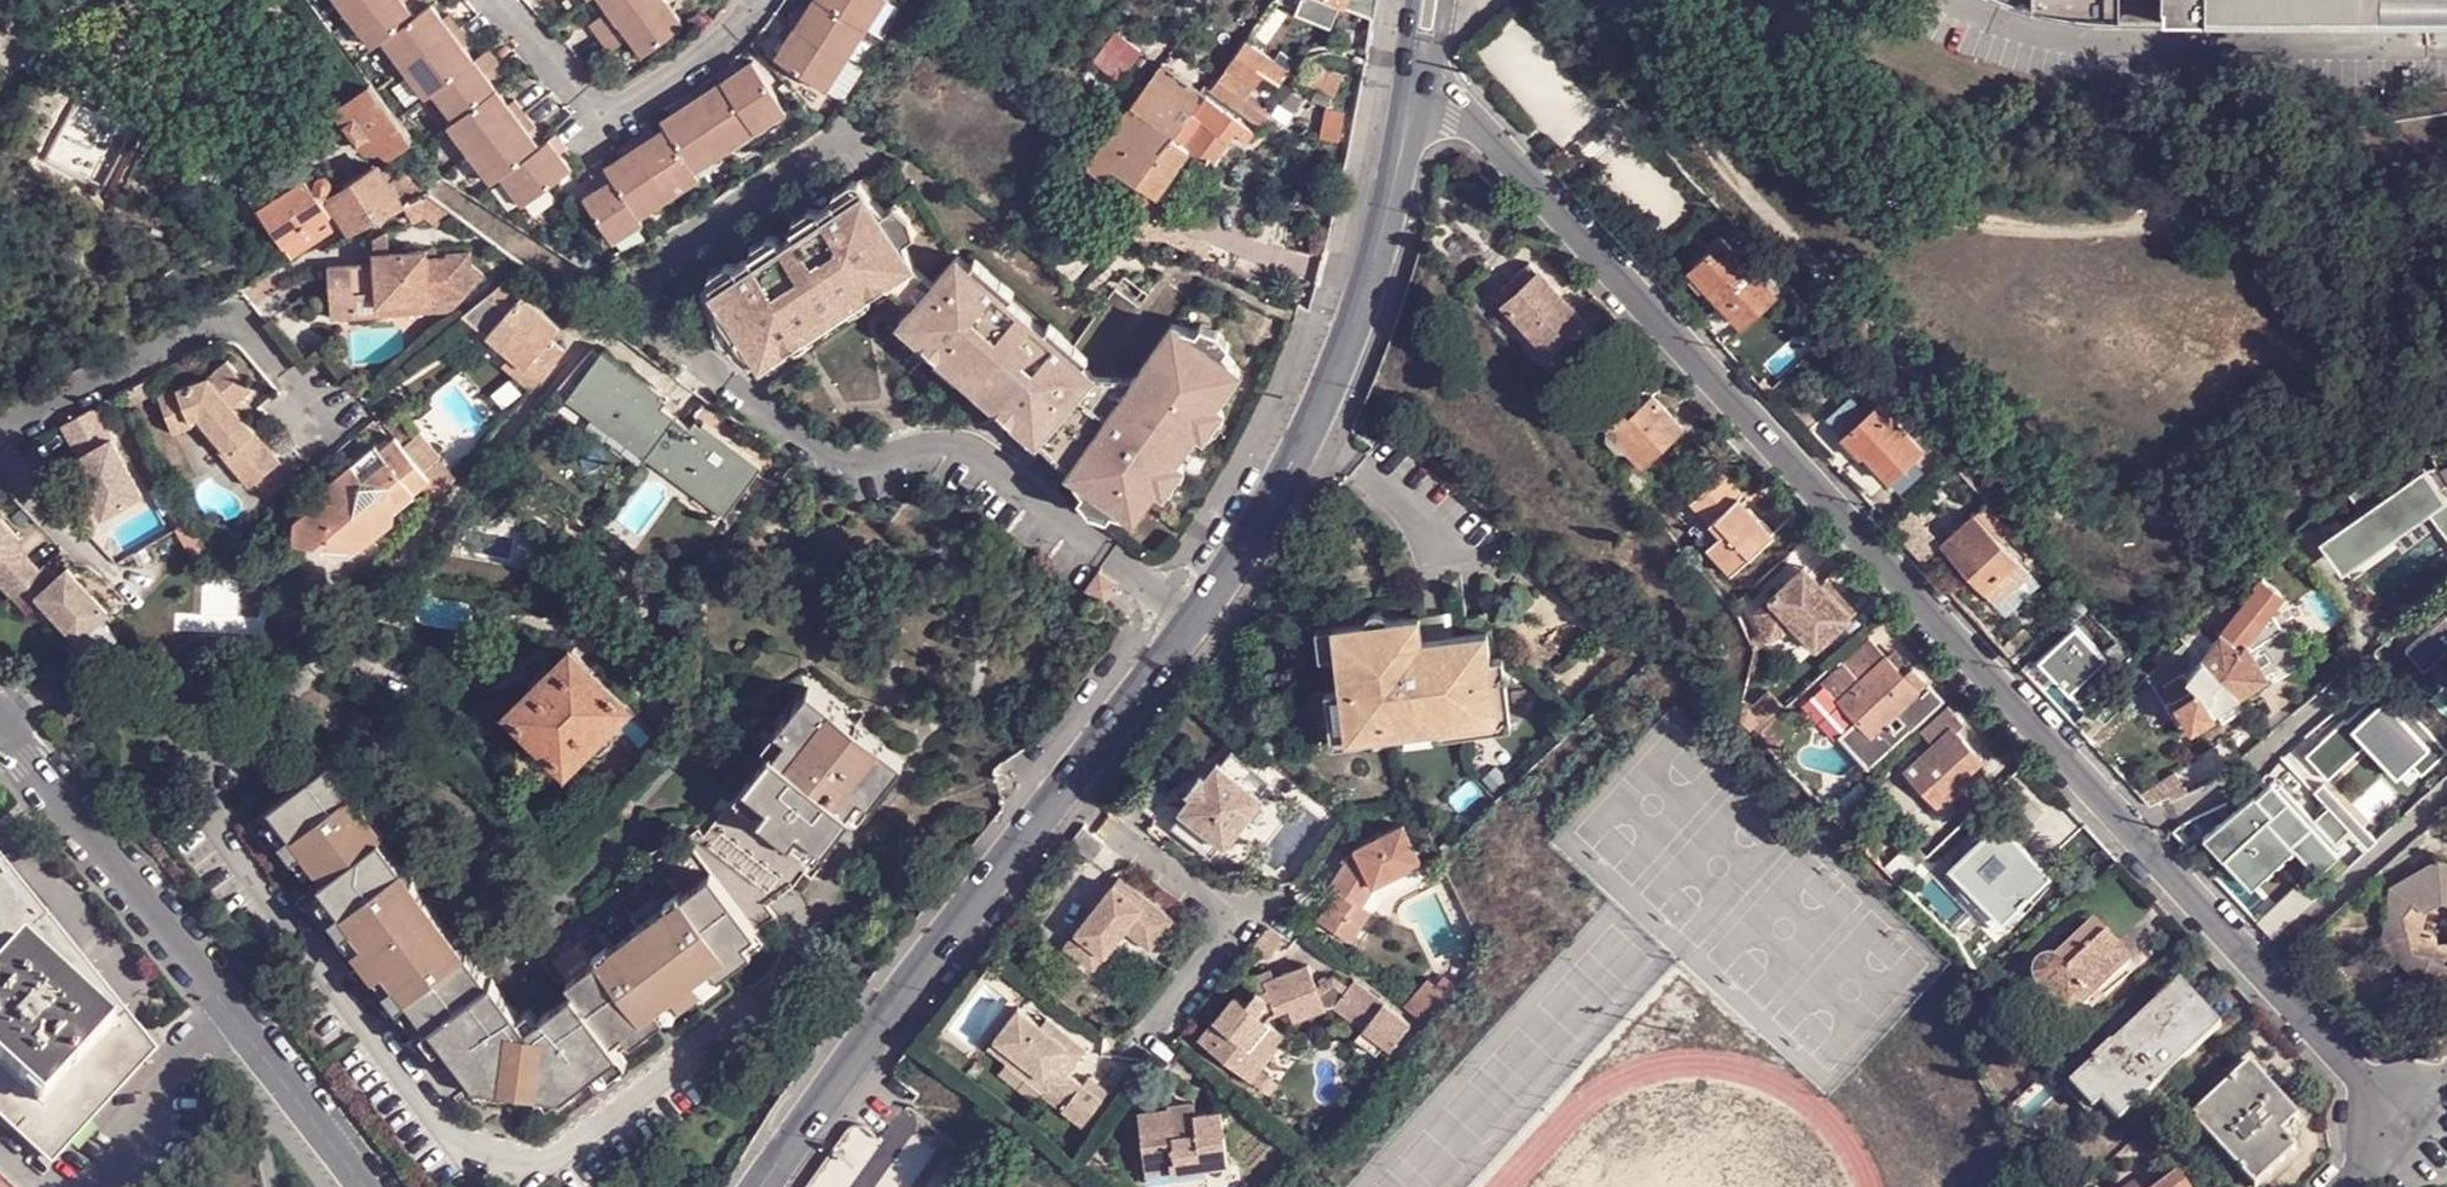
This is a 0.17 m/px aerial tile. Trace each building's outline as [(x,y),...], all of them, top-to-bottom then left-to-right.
[(424,91),(474,57),(463,44),(469,41),(449,12),(443,17),(430,0),(414,13),(404,0),(337,0),(372,46),(383,37),(424,91)] [(609,6),(591,20),(611,47),(630,34),(643,52),(685,21),(669,0),(605,0),(609,6)] [(804,13),(797,8),(780,36),(787,40),(776,57),(827,90),(884,0),(812,0),(804,13)] [(1303,11),(1300,17),(1333,30),(1341,6),(1347,8),(1377,21),(1381,0),(1281,0),(1303,11)] [(2039,9),(2086,19),(2128,17),(2128,0),(2039,0),(2039,9)] [(2173,20),(2395,13),(2395,0),(2172,0),(2173,20)] [(2436,12),(2446,12),(2446,0),(2435,0),(2436,12)] [(1141,54),(1119,35),(1096,64),(1120,81),(1141,54)] [(1293,74),(1291,74),(1246,44),(1226,71),(1254,93),(1265,78),(1280,90),(1293,74)] [(474,57),(424,91),(427,95),(432,90),(455,118),(449,123),(492,181),(502,175),(523,204),(572,166),(560,150),(566,146),(555,132),(541,144),(528,128),(534,124),(515,98),(509,103),(486,72),(498,62),(486,47),(475,58),(474,57)] [(789,110),(755,58),(737,70),(733,63),(718,73),(723,79),(707,90),(703,83),(675,101),(681,108),(663,118),(667,125),(651,136),(647,129),(620,148),(624,153),(592,174),(600,186),(585,196),(613,240),(643,220),(640,214),(701,175),(697,169),(789,110)] [(1209,96),(1207,96),(1165,64),(1134,106),(1174,136),(1176,138),(1209,96)] [(1213,88),(1242,109),(1254,93),(1226,71),(1213,88)] [(1343,85),(1314,73),(1306,92),(1336,104),(1343,85)] [(397,155),(414,144),(391,113),(372,87),(353,101),(344,113),(344,118),(365,146),(369,150),(374,151),(382,148),(390,156),(397,155)] [(1196,116),(1208,126),(1231,144),(1246,125),(1210,98),(1196,116)] [(1172,140),(1174,136),(1134,106),(1090,169),(1106,181),(1114,169),(1135,184),(1172,140)] [(1208,126),(1189,152),(1192,154),(1212,170),(1231,144),(1208,126)] [(1189,152),(1172,140),(1135,184),(1140,187),(1141,184),(1159,198),(1192,154),(1189,152)] [(343,220),(349,229),(403,201),(384,172),(380,166),(334,196),(329,200),(343,220)] [(418,194),(427,188),(388,166),(384,172),(403,201),(418,194)] [(1106,181),(1090,169),(1077,187),(1092,201),(1106,181)] [(1141,184),(1140,187),(1131,201),(1139,208),(1159,220),(1168,208),(1159,198),(1141,184)] [(884,210),(862,191),(711,291),(720,318),(726,317),(740,341),(738,347),(766,372),(866,307),(891,329),(902,317),(904,314),(938,276),(884,210)] [(291,254),(343,220),(329,200),(334,196),(332,192),(313,192),(268,219),(291,254)] [(1065,254),(1058,263),(1077,278),(1095,256),(1078,240),(1065,254)] [(330,316),(355,314),(354,291),(377,288),(378,302),(429,298),(429,286),(441,286),(448,285),(445,253),(428,253),(427,245),(372,248),(372,259),(326,264),(330,316)] [(1712,251),(1696,270),(1747,322),(1779,292),(1735,245),(1722,258),(1712,251)] [(942,348),(988,389),(1039,328),(994,289),(1000,283),(986,270),(980,277),(956,256),(904,314),(928,336),(942,348)] [(1531,259),(1502,287),(1509,295),(1539,268),(1531,259)] [(1494,279),(1486,288),(1548,350),(1584,315),(1539,268),(1509,295),(1502,287),(1494,279)] [(504,318),(523,294),(508,279),(483,299),(504,318)] [(378,302),(378,313),(443,309),(441,286),(429,286),(429,298),(378,302)] [(355,314),(378,313),(378,302),(377,288),(354,291),(355,314)] [(536,391),(568,350),(553,337),(563,325),(523,294),(504,318),(491,334),(510,350),(529,365),(520,377),(536,391)] [(1039,328),(988,389),(1004,402),(1018,414),(1042,436),(1047,429),(1076,458),(1066,469),(1095,506),(1135,518),(1240,370),(1214,337),(1173,323),(1112,407),(1083,385),(1093,375),(1068,353),(1074,347),(1061,336),(1055,342),(1039,328)] [(635,378),(642,367),(608,345),(605,352),(597,348),(567,394),(656,455),(737,509),(773,456),(740,434),(734,445),(704,425),(685,411),(663,397),(635,378)] [(502,362),(520,377),(529,365),(510,350),(502,362)] [(209,376),(160,394),(176,433),(200,424),(254,487),(259,482),(272,497),(298,474),(237,405),(255,388),(230,359),(209,376)] [(670,387),(642,367),(635,378),(663,397),(670,387)] [(1625,411),(1609,427),(1639,456),(1648,462),(1685,423),(1654,392),(1631,414),(1625,411)] [(1883,399),(1844,435),(1862,456),(1869,455),(1891,479),(1925,445),(1883,399)] [(100,408),(69,427),(87,458),(79,463),(112,517),(151,494),(100,408)] [(734,445),(740,434),(711,415),(704,425),(734,445)] [(426,435),(410,449),(431,474),(444,462),(447,460),(426,435)] [(420,492),(436,480),(431,474),(410,449),(402,441),(388,452),(381,444),(336,480),(335,489),(299,518),(300,540),(323,543),(369,548),(378,541),(400,523),(400,515),(421,498),(420,492)] [(2431,443),(2411,451),(2420,466),(2428,461),(2438,459),(2431,443)] [(2411,451),(2383,462),(2348,492),(2378,527),(2418,499),(2446,540),(2446,477),(2438,459),(2428,461),(2420,466),(2411,451)] [(1639,456),(1624,474),(1642,500),(1661,478),(1646,463),(1639,456)] [(1725,461),(1693,493),(1730,533),(1719,545),(1745,568),(1780,534),(1746,494),(1751,488),(1725,461)] [(1978,511),(1944,545),(2001,603),(2034,569),(1978,511)] [(15,601),(42,577),(17,550),(23,545),(0,521),(0,585),(15,601)] [(369,548),(323,543),(331,553),(360,556),(369,548)] [(28,614),(41,602),(82,646),(112,618),(71,574),(54,590),(42,577),(15,601),(28,614)] [(1810,574),(1776,604),(1791,621),(1818,650),(1851,616),(1810,574)] [(2216,707),(2233,697),(2264,675),(2263,672),(2268,668),(2274,676),(2302,655),(2279,623),(2277,625),(2263,606),(2273,590),(2249,575),(2219,627),(2213,623),(2206,635),(2211,639),(2207,645),(2185,632),(2178,644),(2171,640),(2144,670),(2182,728),(2216,707)] [(1420,609),(1317,623),(1320,653),(1339,651),(1343,684),(1327,686),(1334,739),(1367,735),(1367,731),(1435,722),(1436,730),(1513,719),(1504,649),(1492,651),(1488,625),(1423,633),(1420,609)] [(2076,620),(2038,654),(2068,688),(2107,654),(2076,620)] [(1809,662),(1818,650),(1791,621),(1780,635),(1809,662)] [(2026,624),(2003,645),(2012,652),(2035,633),(2026,624)] [(2406,663),(2425,684),(2446,663),(2446,628),(2446,629),(2444,627),(2406,663)] [(1887,653),(1868,634),(1818,680),(1853,718),(1837,734),(1865,765),(1940,692),(1896,644),(1887,653)] [(568,767),(627,706),(575,654),(514,715),(568,767)] [(1781,711),(1749,673),(1735,721),(1753,736),(1766,724),(1781,711)] [(2385,682),(2308,753),(2330,779),(2366,744),(2398,775),(2413,763),(2423,772),(2444,750),(2385,682)] [(863,796),(874,805),(907,763),(815,690),(782,732),(793,741),(778,758),(773,754),(748,787),(757,794),(746,807),(806,855),(817,841),(827,849),(853,816),(850,813),(863,796)] [(2240,707),(2233,697),(2216,707),(2222,718),(2240,707)] [(1943,700),(1915,727),(1930,745),(1905,769),(1942,802),(1963,782),(1958,774),(1979,754),(1958,730),(1965,723),(1943,700)] [(1766,724),(1753,736),(1771,754),(1780,745),(1774,740),(1779,736),(1766,724)] [(793,741),(782,732),(768,750),(773,754),(778,758),(793,741)] [(1177,808),(1167,823),(1205,855),(1217,841),(1223,845),(1263,795),(1258,790),(1268,779),(1228,746),(1219,759),(1213,754),(1200,773),(1193,766),(1180,782),(1188,788),(1172,806),(1177,808)] [(746,939),(758,930),(713,873),(686,893),(672,876),(663,883),(676,900),(615,947),(601,931),(592,939),(605,956),(577,976),(582,985),(548,1013),(540,1003),(530,1011),(503,977),(498,981),(478,957),(479,938),(461,938),(420,886),(421,867),(404,867),(382,840),(387,837),(367,813),(367,795),(352,793),(330,767),(270,817),(318,875),(328,885),(324,888),(334,900),(431,1019),(438,1029),(443,1026),(466,1056),(500,1098),(516,1084),(550,1086),(561,1101),(599,1073),(627,1050),(756,951),(746,939)] [(2314,820),(2274,777),(2254,795),(2252,792),(2236,805),(2202,834),(2221,855),(2226,851),(2251,878),(2293,838),(2319,863),(2338,846),(2335,843),(2348,830),(2327,807),(2314,820)] [(736,800),(746,807),(757,794),(748,787),(736,800)] [(2231,798),(2236,805),(2252,792),(2249,789),(2231,798)] [(861,822),(874,805),(863,796),(850,813),(853,816),(861,822)] [(1339,887),(1320,916),(1352,936),(1370,903),(1363,897),(1375,880),(1427,853),(1407,815),(1359,839),(1331,881),(1339,887)] [(318,875),(270,817),(261,825),(308,884),(318,875)] [(1996,817),(1948,865),(2000,917),(2027,892),(2020,885),(2037,869),(2009,840),(2014,836),(1996,817)] [(1904,838),(1880,862),(1897,879),(1922,852),(1904,838)] [(816,863),(827,849),(817,841),(806,855),(816,863)] [(2439,859),(2392,890),(2380,953),(2422,990),(2446,988),(2446,946),(2441,946),(2424,930),(2429,915),(2444,904),(2446,906),(2446,863),(2439,859)] [(62,1140),(144,1051),(0,874),(0,1115),(21,1134),(38,1117),(62,1140)] [(1141,929),(1155,939),(1171,918),(1116,874),(1060,945),(1090,968),(1118,928),(1135,940),(1141,929)] [(2313,901),(2297,884),(2266,914),(2271,920),(2263,927),(2275,940),(2313,901)] [(421,1027),(431,1019),(334,900),(325,908),(421,1027)] [(2266,914),(2257,921),(2263,927),(2271,920),(2266,914)] [(2074,1014),(2128,960),(2094,925),(2058,963),(2049,960),(2040,961),(2035,967),(2033,978),(2037,985),(2060,1011),(2067,1007),(2074,1014)] [(1147,951),(1155,939),(1141,929),(1135,940),(1147,951)] [(774,951),(758,930),(746,939),(756,951),(627,1050),(635,1060),(774,951)] [(1264,930),(1253,949),(1270,958),(1280,940),(1264,930)] [(1223,1002),(1199,1035),(1214,1045),(1206,1055),(1230,1071),(1243,1051),(1259,1064),(1280,1035),(1260,1020),(1281,1005),(1287,1021),(1322,1008),(1308,969),(1267,985),(1236,1011),(1223,1002)] [(1460,982),(1447,971),(1438,981),(1451,991),(1460,982)] [(1228,988),(1236,1011),(1267,985),(1267,972),(1228,988)] [(1438,981),(1430,974),(1407,1000),(1430,1018),(1451,991),(1438,981)] [(1330,1006),(1362,1030),(1386,1047),(1406,1020),(1351,978),(1330,1006)] [(2177,982),(2079,1076),(2120,1120),(2218,1026),(2177,982)] [(1015,1004),(993,1036),(1051,1079),(1045,1087),(1041,1090),(1065,1107),(1083,1078),(1068,1068),(1084,1045),(1045,1013),(1038,1025),(1015,1004)] [(457,1064),(466,1056),(443,1026),(438,1029),(433,1033),(457,1064)] [(1386,1047),(1362,1030),(1355,1039),(1379,1057),(1386,1047)] [(1214,1045),(1199,1035),(1191,1045),(1206,1055),(1214,1045)] [(1051,1079),(993,1036),(986,1047),(1045,1087),(1051,1079)] [(635,1060),(627,1050),(599,1073),(611,1088),(640,1067),(635,1060)] [(1243,1051),(1230,1071),(1245,1085),(1259,1064),(1243,1051)] [(2192,1119),(2254,1186),(2261,1186),(2298,1152),(2283,1133),(2297,1118),(2248,1067),(2192,1119)] [(1192,1096),(1166,1102),(1167,1117),(1192,1113),(1192,1096)] [(1134,1108),(1145,1160),(1201,1147),(1202,1156),(1226,1153),(1217,1105),(1192,1113),(1167,1117),(1166,1102),(1134,1108)] [(46,1157),(62,1140),(38,1117),(21,1134),(46,1157)] [(1201,1147),(1145,1160),(1146,1170),(1172,1164),(1173,1170),(1203,1164),(1202,1156),(1201,1147)] [(0,1175),(0,1186),(13,1186),(0,1175)]
